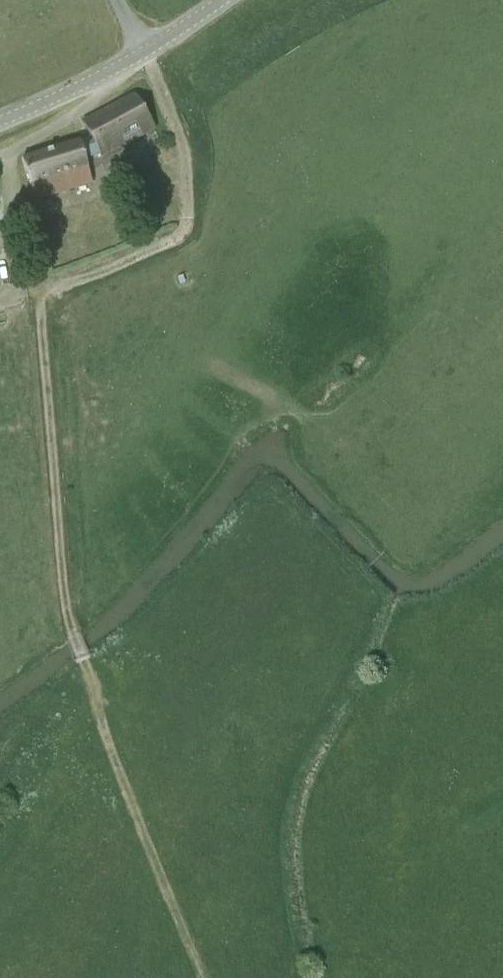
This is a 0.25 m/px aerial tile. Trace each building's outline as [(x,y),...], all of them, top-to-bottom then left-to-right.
[(102,160),(154,131),(134,94),(82,122),(102,160)] [(35,201),(92,183),(79,141),(22,159),(35,201)]
